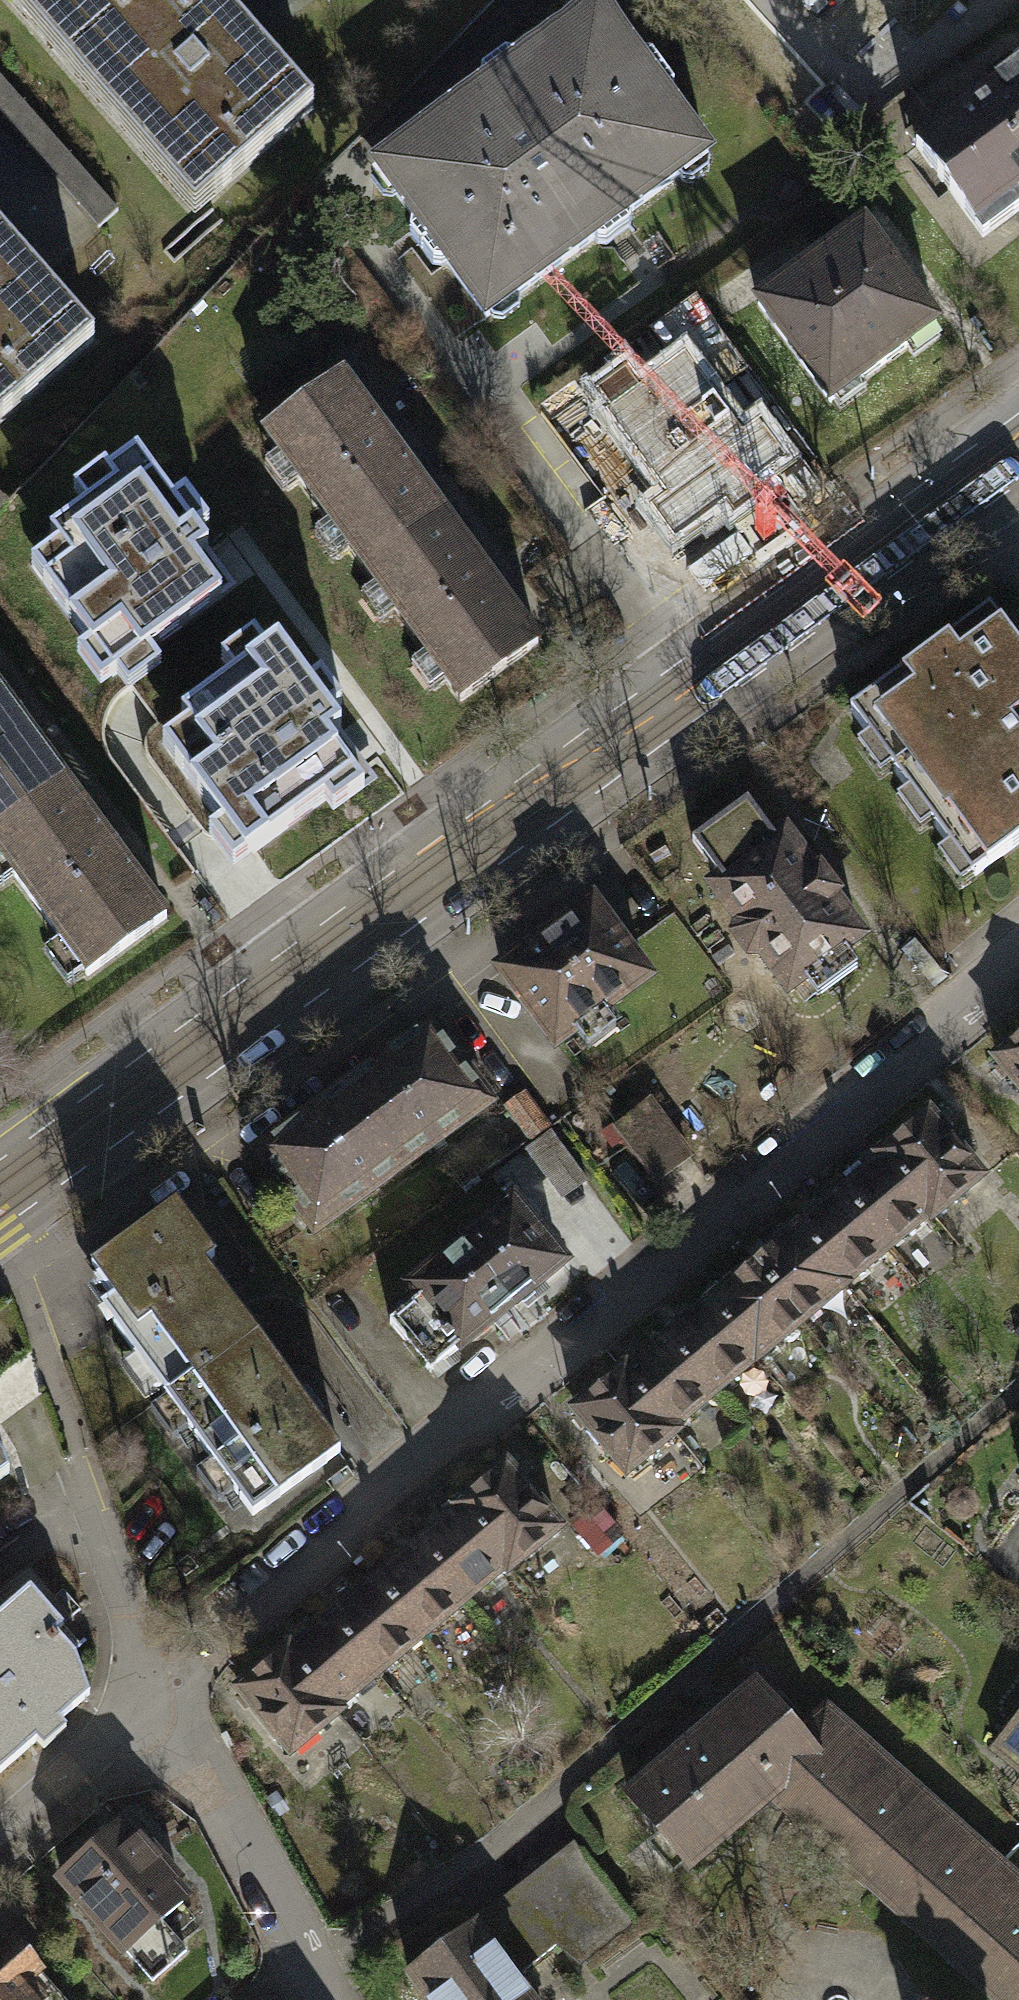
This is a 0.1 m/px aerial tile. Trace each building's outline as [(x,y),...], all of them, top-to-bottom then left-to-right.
[(309,108),(216,0),(46,0),(210,192),(309,108)] [(486,316),(721,147),(615,0),(587,0),(370,156),(486,316)] [(818,0),(800,0),(809,9),(818,0)] [(923,142),(988,230),(1018,208),(1018,71),(923,142)] [(100,222),(116,208),(0,77),(0,109),(100,222)] [(875,215),(758,300),(833,403),(950,319),(875,215)] [(87,345),(0,239),(0,416),(87,345)] [(627,364),(598,385),(611,403),(604,408),(664,489),(648,500),(675,537),(726,500),(734,511),(764,489),(755,476),(787,453),(761,417),(742,431),(685,352),(641,384),(627,364)] [(262,430),(362,566),(441,509),(341,373),(262,430)] [(106,687),(232,597),(222,583),(213,570),(220,565),(146,462),(13,557),(106,687)] [(538,641),(441,509),(362,566),(459,698),(538,641)] [(993,610),(855,710),(973,873),(1018,839),(1018,645),(993,610)] [(245,877),(371,788),(362,774),(352,761),(359,756),(285,652),(151,747),(245,877)] [(67,784),(0,695),(0,834),(67,784)] [(67,784),(0,834),(0,852),(94,975),(169,918),(67,784)] [(776,841),(746,800),(692,841),(721,879),(712,886),(737,919),(735,934),(750,953),(762,953),(788,987),(859,934),(831,897),(837,893),(819,869),(812,874),(783,835),(776,841)] [(644,978),(590,904),(500,970),(554,1043),(644,978)] [(432,1024),(343,1088),(401,1168),(490,1104),(432,1024)] [(992,1063),(1018,1094),(1018,1040),(992,1063)] [(311,1234),(401,1168),(343,1088),(252,1152),(311,1234)] [(522,1092),(502,1106),(527,1138),(546,1123),(522,1092)] [(651,1101),(614,1127),(651,1178),(688,1152),(651,1101)] [(881,1158),(928,1213),(933,1219),(982,1178),(928,1114),(879,1155),(881,1158)] [(548,1130),(515,1151),(553,1212),(587,1191),(548,1130)] [(838,1194),(885,1249),(928,1213),(881,1158),(838,1194)] [(885,1249),(838,1194),(795,1231),(841,1285),(885,1249)] [(511,1202),(460,1244),(509,1305),(561,1263),(532,1228),(541,1220),(525,1200),(515,1208),(511,1202)] [(206,1375),(245,1346),(224,1318),(235,1310),(203,1267),(214,1258),(176,1206),(91,1269),(99,1280),(89,1288),(165,1390),(199,1365),(206,1375)] [(841,1285),(795,1231),(753,1266),(799,1321),(841,1285)] [(429,1369),(509,1305),(460,1244),(409,1284),(419,1297),(390,1320),(429,1369)] [(799,1321),(753,1266),(708,1303),(754,1358),(799,1321)] [(754,1358),(708,1303),(666,1338),(713,1393),(754,1358)] [(713,1393),(666,1338),(624,1374),(670,1429),(713,1393)] [(199,1365),(165,1390),(257,1514),(338,1453),(254,1340),(245,1346),(206,1375),(199,1365)] [(51,1397),(39,1366),(0,1382),(0,1417),(51,1397)] [(670,1429),(624,1374),(620,1369),(572,1409),(625,1471),(672,1432),(670,1429)] [(459,1504),(461,1508),(504,1564),(509,1569),(558,1529),(505,1466),(459,1504)] [(463,1599),(504,1564),(461,1508),(417,1545),(463,1599)] [(418,1636),(463,1599),(417,1545),(373,1582),(418,1636)] [(377,1673),(418,1636),(373,1582),(330,1619),(377,1673)] [(0,1607),(0,1765),(78,1693),(65,1657),(44,1635),(55,1625),(21,1588),(0,1607)] [(336,1707),(377,1673),(330,1619),(290,1653),(336,1707)] [(339,1710),(336,1707),(290,1653),(287,1649),(235,1693),(287,1754),(339,1710)] [(777,1803),(786,1809),(851,1736),(821,1709),(794,1728),(753,1683),(724,1708),(623,1796),(689,1870),(768,1798),(777,1803)] [(990,1749),(1018,1773),(1018,1715),(990,1749)] [(851,1736),(786,1809),(996,1999),(1018,1999),(1018,1883),(851,1736)] [(120,1821),(57,1880),(124,1952),(178,1901),(164,1886),(173,1877),(120,1821)] [(576,1847),(474,1925),(512,1975),(563,1937),(578,1957),(630,1918),(576,1847)] [(406,1975),(425,1999),(530,1999),(512,1975),(474,1925),(406,1975)] [(5,1936),(0,1941),(0,1999),(62,1999),(5,1936)]
